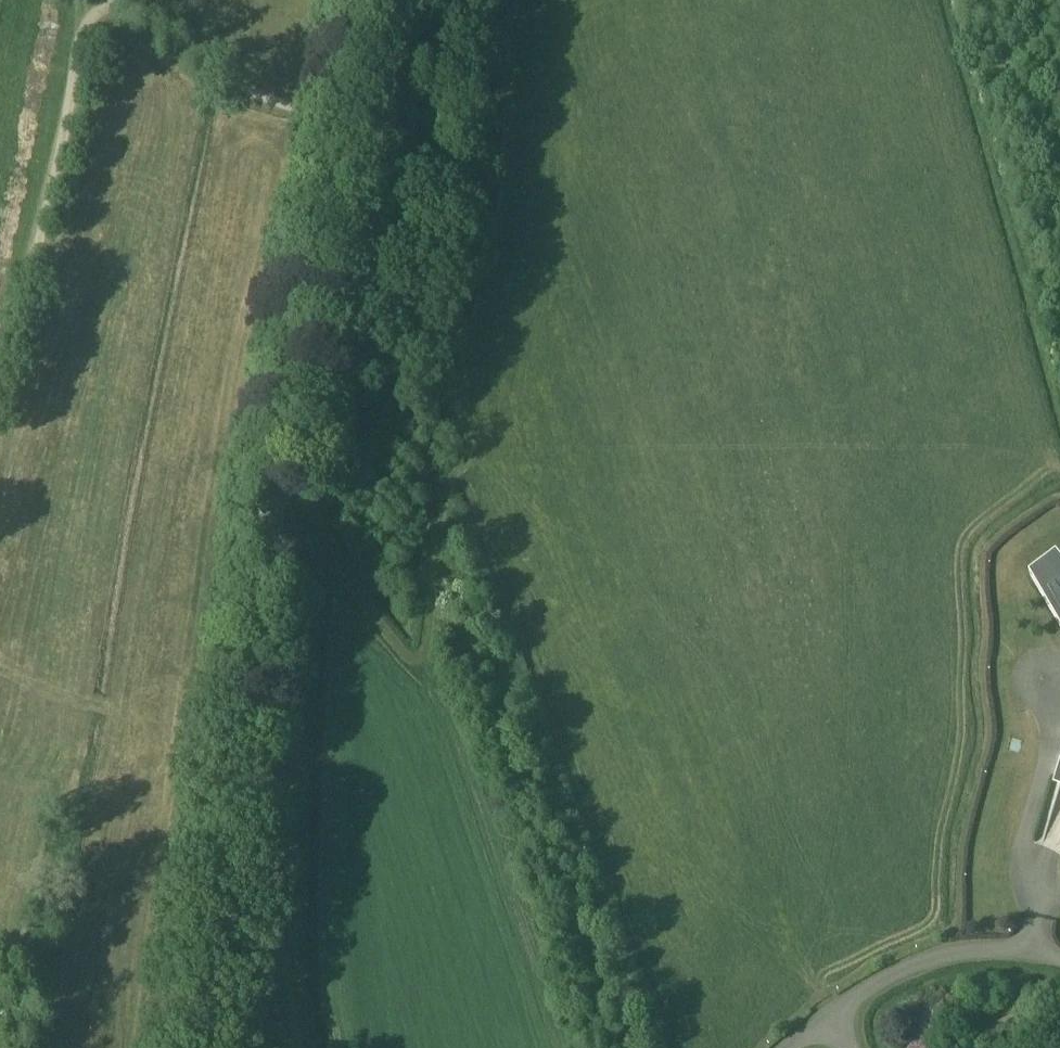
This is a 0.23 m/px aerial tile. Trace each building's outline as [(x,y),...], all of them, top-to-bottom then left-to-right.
[(1059,627),(1059,555),(1055,549),(1027,572),(1059,627)] [(1052,784),(1059,788),(1059,758),(1052,784)]
